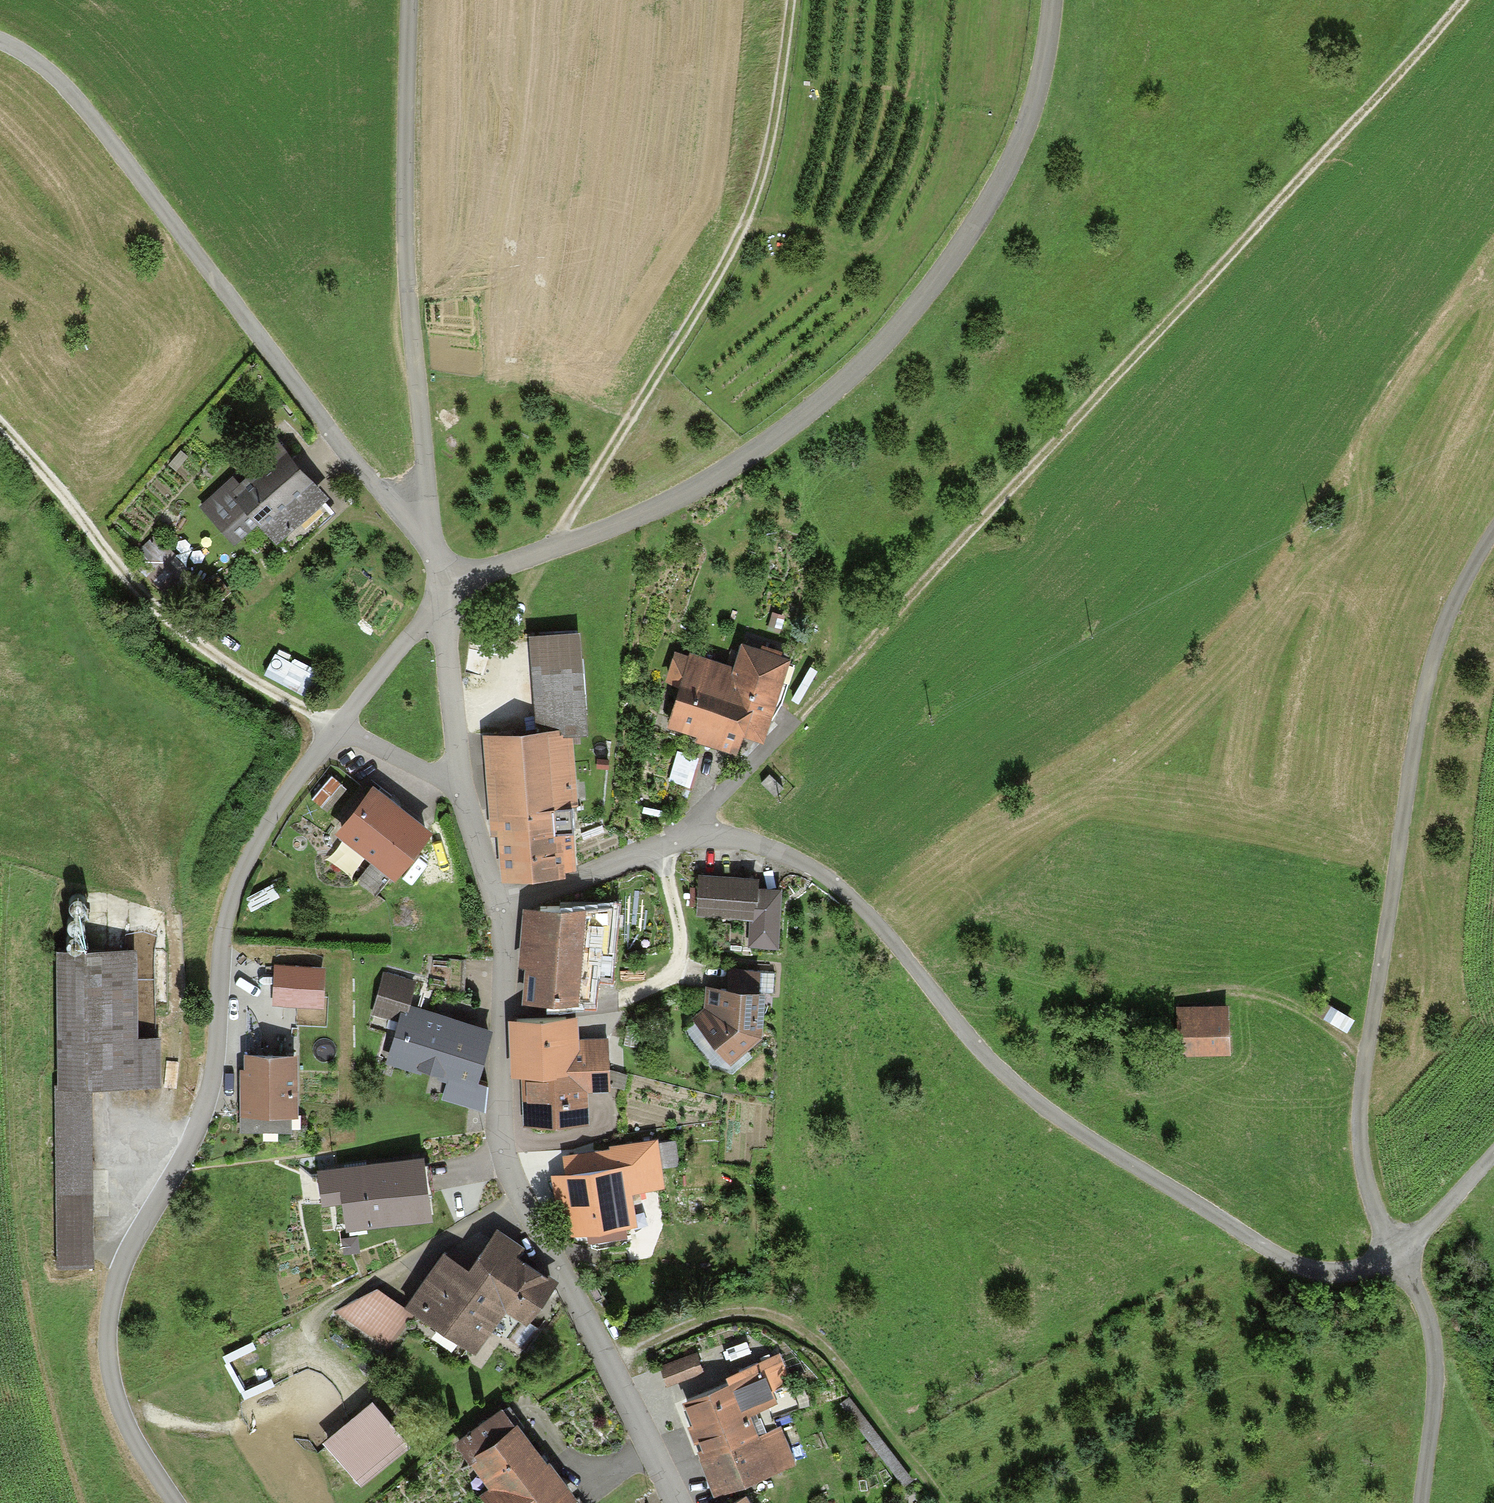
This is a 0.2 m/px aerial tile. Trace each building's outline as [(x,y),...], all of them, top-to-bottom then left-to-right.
[(328,488),(285,439),(263,458),(241,478),(234,471),(200,501),(235,539),(259,518),(277,538),(279,535),(290,547),(333,508),(321,495),(328,488)] [(171,591),(193,570),(162,538),(140,559),(171,591)] [(529,630),(534,724),(560,722),(560,728),(572,727),(584,727),(579,627),(529,630)] [(679,679),(667,720),(697,730),(695,736),(736,748),(743,725),(764,732),(790,649),(741,634),(733,659),(689,646),(688,649),(679,679)] [(666,675),(679,679),(688,649),(674,645),(666,675)] [(499,829),(502,871),(566,867),(563,822),(574,821),(572,800),(578,799),(572,727),(560,728),(560,722),(534,724),(482,727),(489,829),(499,829)] [(680,751),(672,782),(695,788),(703,757),(680,751)] [(770,771),(761,779),(775,794),(784,785),(770,771)] [(374,775),(334,825),(395,872),(434,821),(374,775)] [(335,776),(316,799),(338,817),(357,794),(335,776)] [(696,912),(749,914),(748,943),(777,945),(780,882),(760,881),(760,870),(698,867),(696,912)] [(614,909),(521,905),(518,963),(526,963),(526,969),(525,995),(591,998),(592,972),(611,973),(614,909)] [(54,959),(54,1090),(84,1090),(154,1090),(154,1041),(132,1041),(132,959),(54,959)] [(325,962),(275,961),(274,1002),(324,1003),(325,962)] [(443,1095),(485,1107),(486,1077),(478,1075),(493,1022),(411,1000),(417,979),(384,970),(373,1010),(395,1016),(383,1059),(448,1076),(443,1095)] [(695,1009),(729,1056),(761,1028),(763,980),(706,977),(705,1001),(695,1009)] [(585,1082),(610,1081),(608,1034),(577,1035),(576,1011),(510,1014),(511,1048),(512,1065),(523,1064),(524,1093),(525,1116),(587,1113),(585,1082)] [(1173,1016),(1174,1053),(1223,1051),(1222,1014),(1173,1016)] [(244,1064),(239,1064),(240,1088),(240,1128),(292,1128),(292,1107),(300,1107),(299,1045),(244,1046),(244,1064)] [(84,1267),(84,1090),(54,1090),(54,1267),(84,1267)] [(568,1167),(552,1170),(557,1207),(563,1206),(567,1228),(583,1226),(586,1242),(628,1236),(626,1219),(638,1217),(633,1183),(663,1179),(661,1164),(679,1161),(676,1137),(657,1139),(656,1134),(610,1141),(611,1145),(565,1151),(568,1167)] [(424,1149),(317,1165),(322,1197),(344,1194),(348,1223),(433,1211),(424,1149)] [(446,1244),(406,1302),(416,1308),(476,1349),(507,1305),(524,1317),(535,1300),(554,1273),(515,1246),(520,1239),(498,1223),(472,1262),(446,1244)] [(379,1284),(336,1311),(389,1349),(416,1308),(406,1302),(379,1284)] [(696,1349),(660,1362),(668,1384),(704,1371),(696,1349)] [(760,1473),(795,1460),(780,1422),(776,1423),(771,1410),(796,1400),(777,1353),(730,1371),(732,1377),(684,1395),(692,1418),(687,1420),(694,1439),(699,1437),(702,1444),(697,1446),(714,1491),(760,1473)] [(372,1395),(323,1434),(362,1482),(411,1442),(372,1395)] [(467,1452),(514,1417),(502,1402),(456,1437),(467,1452)] [(514,1417),(467,1452),(489,1482),(479,1490),(489,1502),(562,1502),(578,1491),(550,1454),(548,1456),(517,1415),(514,1417)] [(719,1502),(757,1502),(747,1486),(719,1502)]
